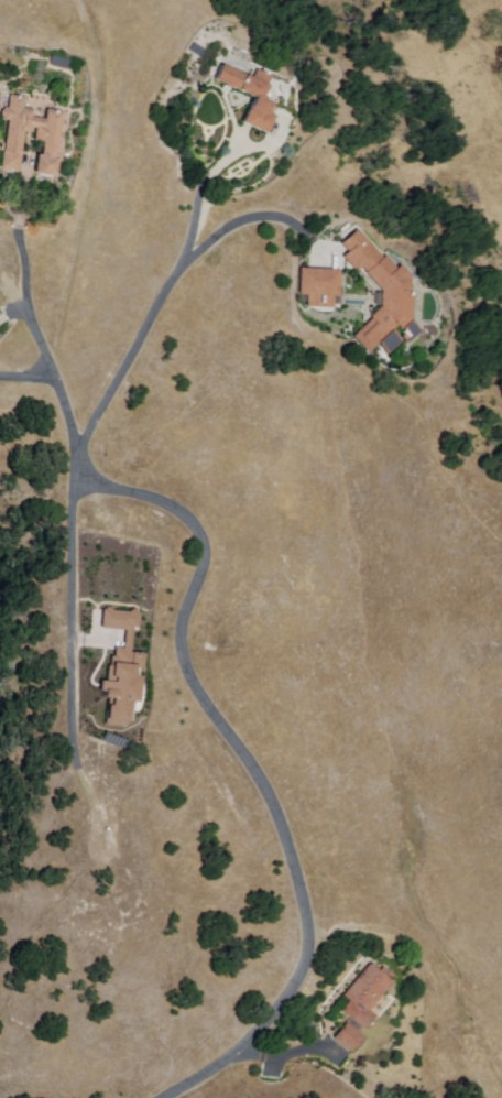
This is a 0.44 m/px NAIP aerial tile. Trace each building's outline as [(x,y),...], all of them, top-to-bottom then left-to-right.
[(262,135),(239,124),(245,110),(243,109),(249,98),(214,81),(221,66),(251,80),(255,72),(270,78),(262,94),(268,97),(264,104),(270,106),(265,116),(271,118),(262,135)] [(55,163),(59,163),(62,150),(58,150),(59,139),(57,139),(62,113),(46,111),(45,115),(33,112),(34,111),(24,109),(25,99),(9,96),(7,110),(1,109),(0,115),(0,121),(7,122),(1,154),(2,154),(0,164),(0,170),(20,173),(23,154),(21,153),(24,134),(30,135),(31,129),(36,130),(34,143),(42,144),(40,156),(35,156),(32,175),(52,178),(55,163)] [(358,231),(341,246),(349,253),(343,259),(357,273),(362,269),(368,274),(367,274),(382,293),(381,309),(370,318),(371,320),(351,339),(365,357),(396,329),(400,333),(399,335),(401,338),(400,339),(407,346),(421,334),(410,323),(411,323),(413,293),(410,293),(410,283),(407,281),(410,279),(400,267),(396,270),(385,258),(383,259),(358,231)] [(339,272),(299,270),(298,296),(305,297),(304,309),(331,311),(332,298),(337,298),(339,272)] [(106,727),(108,704),(103,704),(107,670),(110,670),(111,660),(114,660),(116,651),(124,651),(126,634),(101,631),(103,612),(140,616),(139,632),(133,632),(130,655),(142,656),(137,709),(131,709),(129,729),(106,727)] [(371,963),(381,970),(383,968),(392,975),(388,980),(392,983),(370,1011),(379,1018),(368,1031),(342,1012),(351,1000),(346,996),(371,963)] [(348,1024),(367,1041),(352,1056),(334,1039),(348,1024)]
